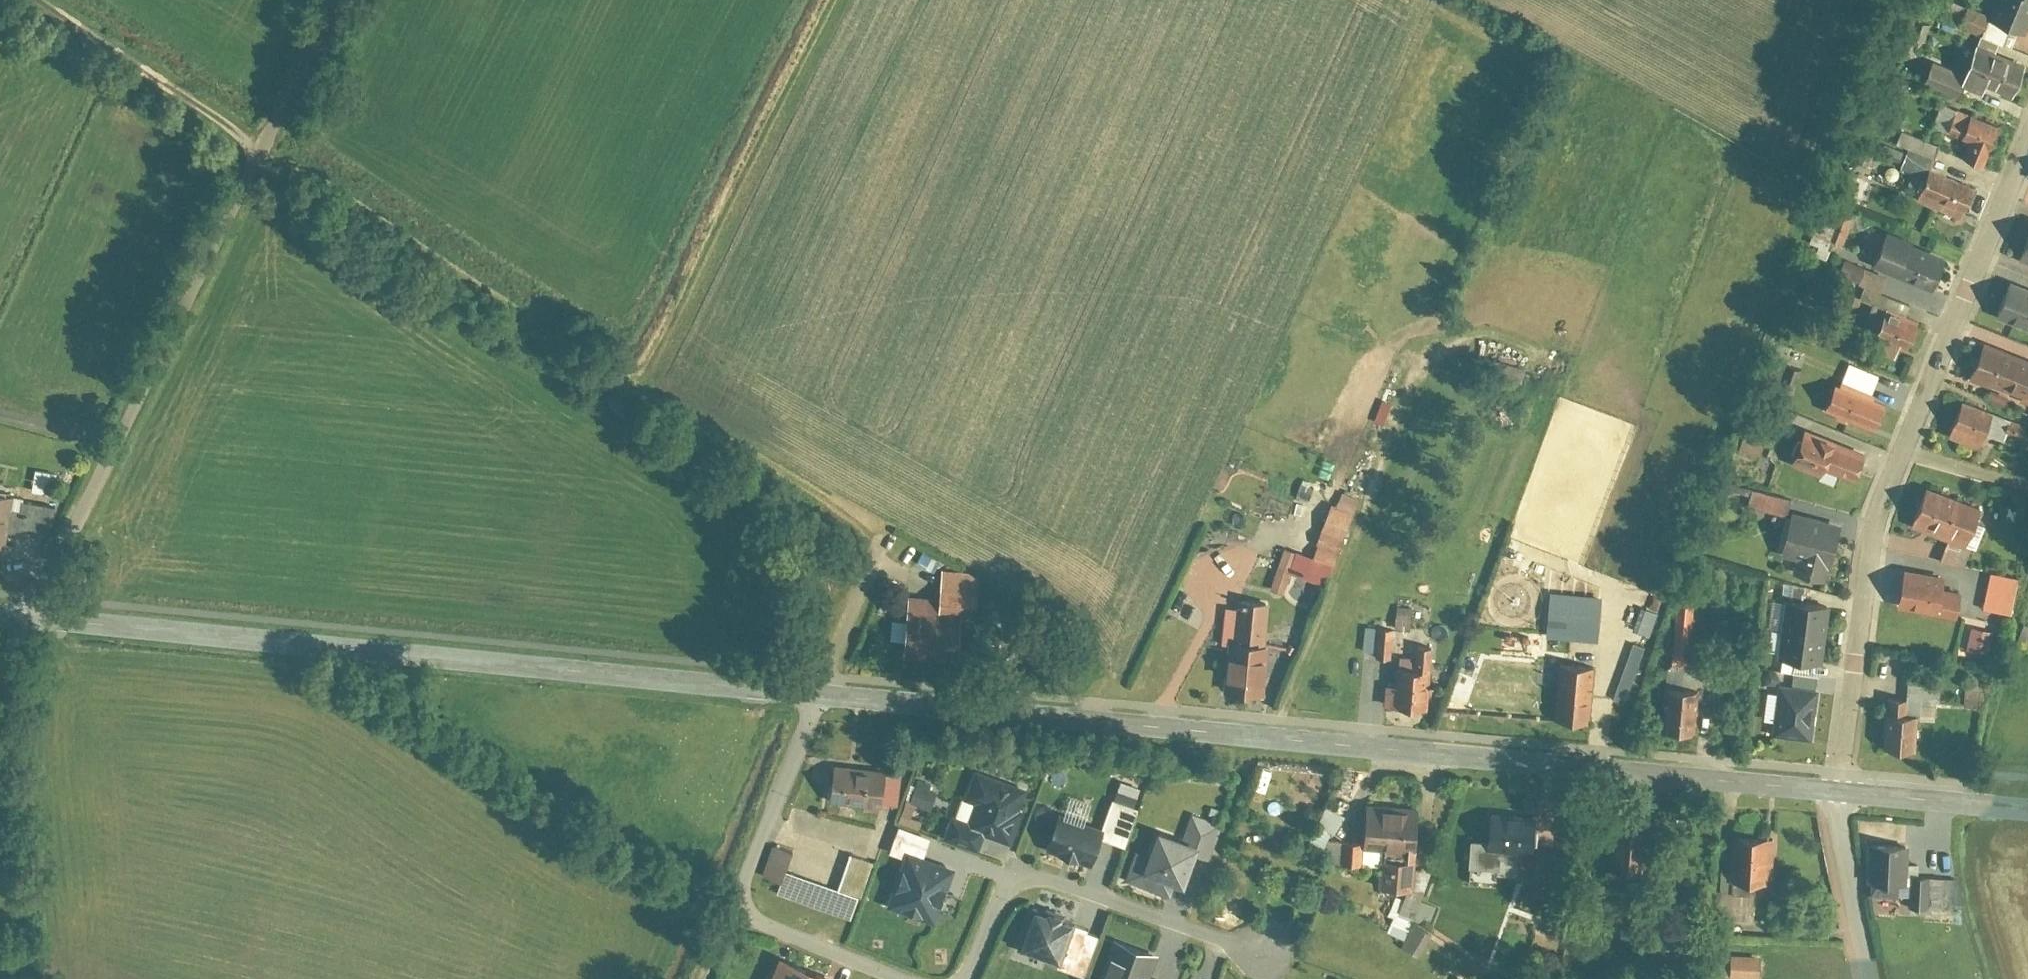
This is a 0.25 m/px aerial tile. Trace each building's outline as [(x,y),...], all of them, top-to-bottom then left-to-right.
[(1932,18),(1950,26),(1960,6),(1947,0),(1940,0),(1932,18)] [(2007,50),(2027,1),(2027,0),(1984,0),(1969,33),(2007,50)] [(1965,50),(1955,74),(1931,63),(1920,86),(1952,100),(1958,87),(1999,105),(2014,71),(1965,50)] [(1956,145),(1949,159),(1972,170),(1978,155),(1984,158),(1997,130),(1955,111),(1942,138),(1956,145)] [(1933,147),(1901,134),(1889,164),(1921,177),(1933,147)] [(1925,176),(1913,205),(1957,222),(1969,193),(1925,176)] [(1815,254),(1835,263),(1852,222),(1833,213),(1815,254)] [(2010,263),(2027,269),(2027,234),(2022,232),(2010,263)] [(1871,238),(1860,266),(1923,290),(1934,261),(1871,238)] [(1984,320),(2022,335),(2027,319),(2027,300),(1996,288),(1984,320)] [(1871,306),(1857,336),(1897,354),(1911,324),(1871,306)] [(1962,380),(2027,406),(2027,362),(1977,342),(1962,380)] [(1826,389),(1815,418),(1867,438),(1878,409),(1826,389)] [(1948,406),(1938,436),(1973,448),(1984,419),(1948,406)] [(2002,415),(1994,436),(2019,445),(2027,424),(2002,415)] [(1767,453),(1772,435),(1752,430),(1748,448),(1767,453)] [(1791,433),(1780,464),(1842,486),(1853,455),(1791,433)] [(1913,487),(1900,522),(1961,544),(1974,510),(1913,487)] [(1797,509),(1798,493),(1758,489),(1757,506),(1797,509)] [(16,533),(19,492),(0,490),(0,532),(16,533)] [(24,496),(22,522),(57,524),(58,498),(24,496)] [(1325,506),(1303,564),(1327,573),(1349,514),(1325,506)] [(1767,553),(1782,557),(1778,572),(1815,580),(1818,564),(1829,567),(1837,527),(1776,514),(1767,553)] [(1973,612),(2010,621),(2019,579),(1983,571),(1973,612)] [(1891,573),(1883,608),(1941,621),(1949,586),(1891,573)] [(931,584),(930,614),(966,615),(967,585),(931,584)] [(1550,595),(1547,634),(1597,636),(1601,596),(1550,595)] [(1769,602),(1764,661),(1810,665),(1815,606),(1769,602)] [(1404,604),(1403,625),(1415,625),(1416,604),(1404,604)] [(1224,605),(1217,690),(1261,693),(1268,608),(1224,605)] [(1661,607),(1661,665),(1691,665),(1691,607),(1661,607)] [(901,618),(900,655),(952,657),(954,620),(901,618)] [(1361,622),(1361,664),(1389,664),(1389,622),(1361,622)] [(1967,623),(1959,652),(1978,657),(1986,628),(1967,623)] [(1633,695),(1650,645),(1639,641),(1622,691),(1633,695)] [(1383,666),(1384,710),(1413,709),(1411,665),(1383,666)] [(1547,665),(1546,722),(1581,722),(1582,665),(1547,665)] [(1819,741),(1826,689),(1786,683),(1779,735),(1819,741)] [(1667,685),(1663,727),(1695,730),(1699,688),(1667,685)] [(1946,688),(1945,709),(1979,710),(1980,688),(1946,688)] [(1873,710),(1873,751),(1905,751),(1905,710),(1873,710)] [(828,762),(823,799),(889,807),(894,770),(828,762)] [(1008,836),(1024,789),(976,773),(968,798),(976,800),(968,822),(1008,836)] [(1350,810),(1348,847),(1406,851),(1409,813),(1350,810)] [(1103,829),(1058,812),(1044,847),(1089,865),(1103,829)] [(1470,824),(1472,859),(1527,856),(1525,821),(1470,824)] [(1201,844),(1159,829),(1145,869),(1187,884),(1201,844)] [(1594,834),(1595,883),(1631,882),(1630,833),(1594,834)] [(1718,839),(1718,886),(1759,886),(1759,839),(1718,839)] [(1863,846),(1864,898),(1896,898),(1896,846),(1863,846)] [(770,847),(756,882),(770,887),(767,894),(842,924),(851,901),(856,902),(870,866),(845,856),(833,888),(781,868),(786,853),(770,847)] [(956,869),(909,853),(895,894),(955,914),(961,898),(948,893),(956,869)] [(1526,856),(1527,888),(1562,886),(1561,854),(1526,856)] [(1381,863),(1373,892),(1390,896),(1379,935),(1401,941),(1418,880),(1402,875),(1403,870),(1381,863)] [(1926,881),(1923,916),(1948,918),(1951,883),(1926,881)] [(1048,911),(1036,906),(1020,948),(1062,962),(1065,954),(1078,958),(1088,927),(1075,923),(1077,920),(1064,916),(1064,913),(1049,908),(1048,911)] [(1399,947),(1411,955),(1427,929),(1414,921),(1399,947)] [(1152,953),(1116,940),(1101,978),(1142,978),(1152,953)] [(1742,954),(1744,978),(1769,977),(1768,952),(1742,954)] [(765,978),(836,978),(837,976),(774,954),(765,978)]
